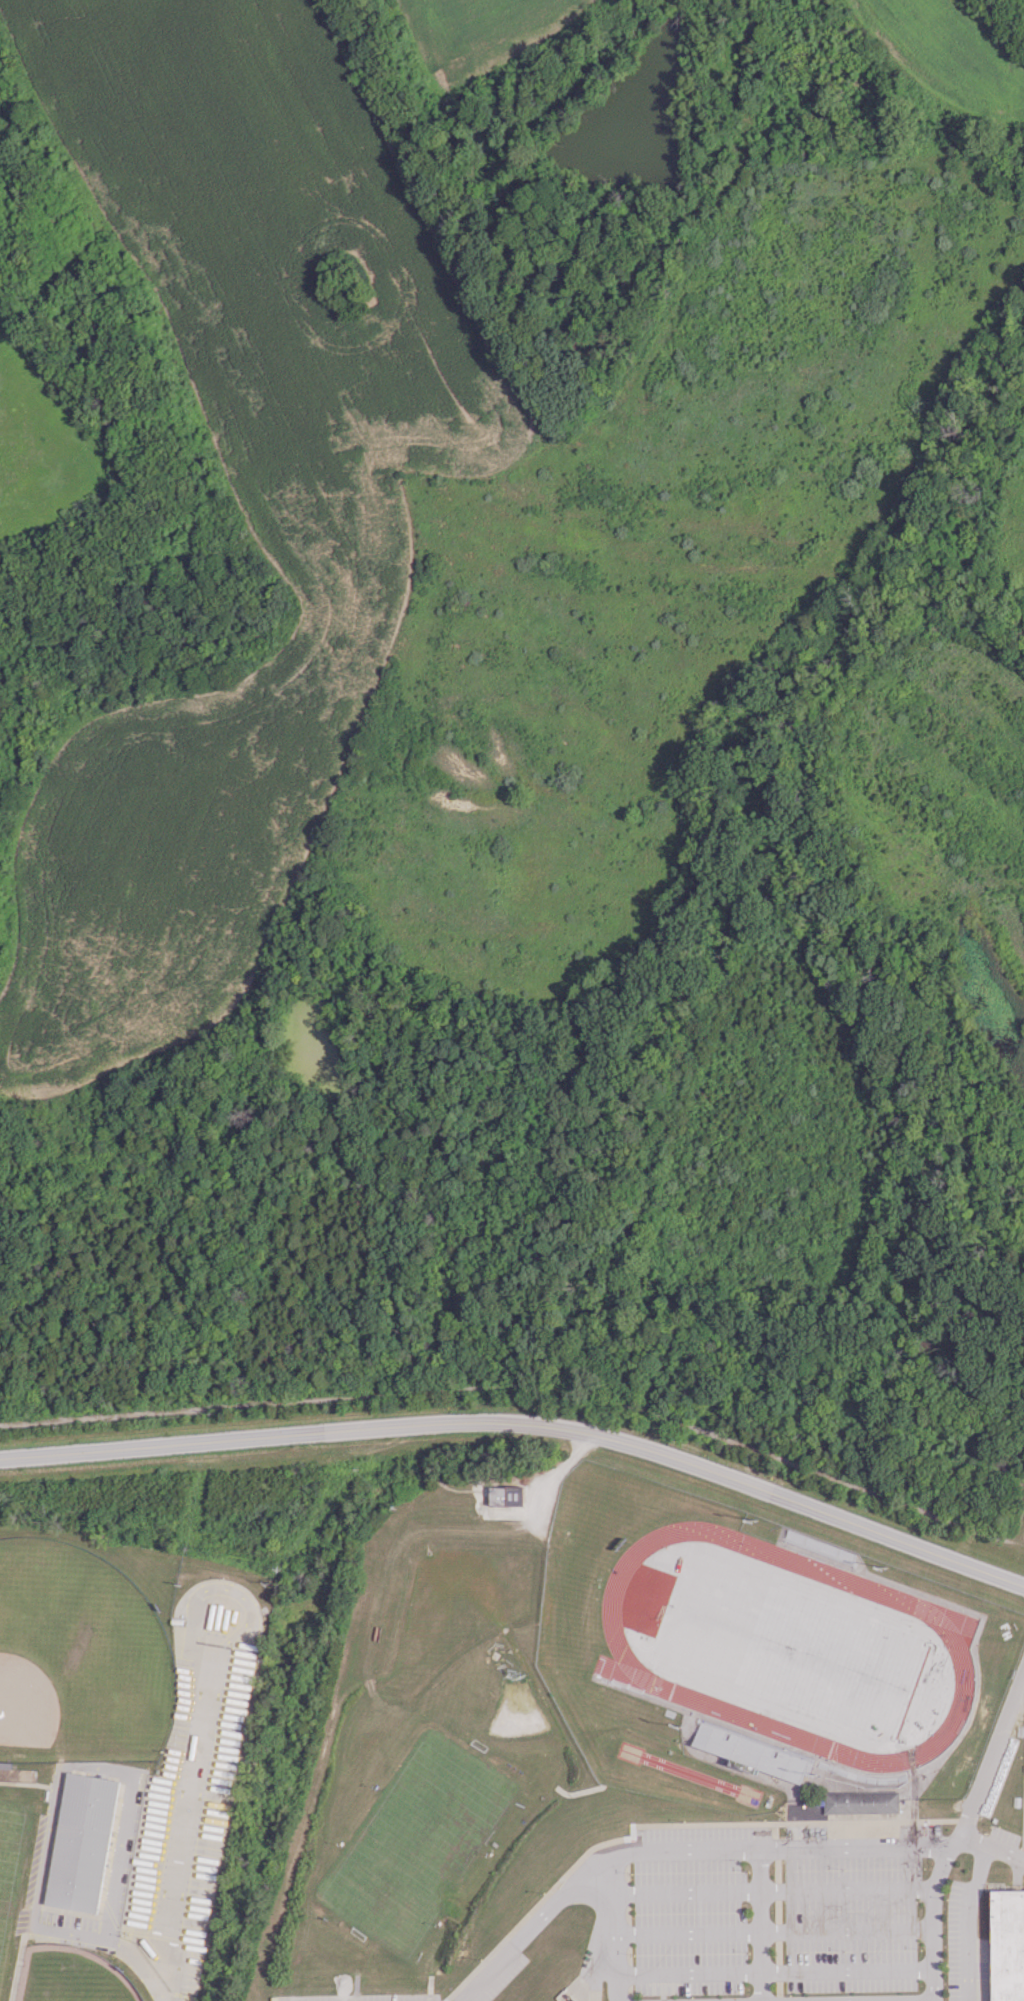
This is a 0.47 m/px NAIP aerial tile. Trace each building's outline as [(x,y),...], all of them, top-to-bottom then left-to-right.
[(490,1487),(490,1505),(512,1504),(511,1486),(490,1487)] [(47,1905),(99,1913),(119,1780),(67,1772),(47,1905)] [(825,1792),(826,1814),(900,1813),(899,1791),(825,1792)] [(991,1891),(992,2000),(1023,2000),(1023,1891),(991,1891)]
